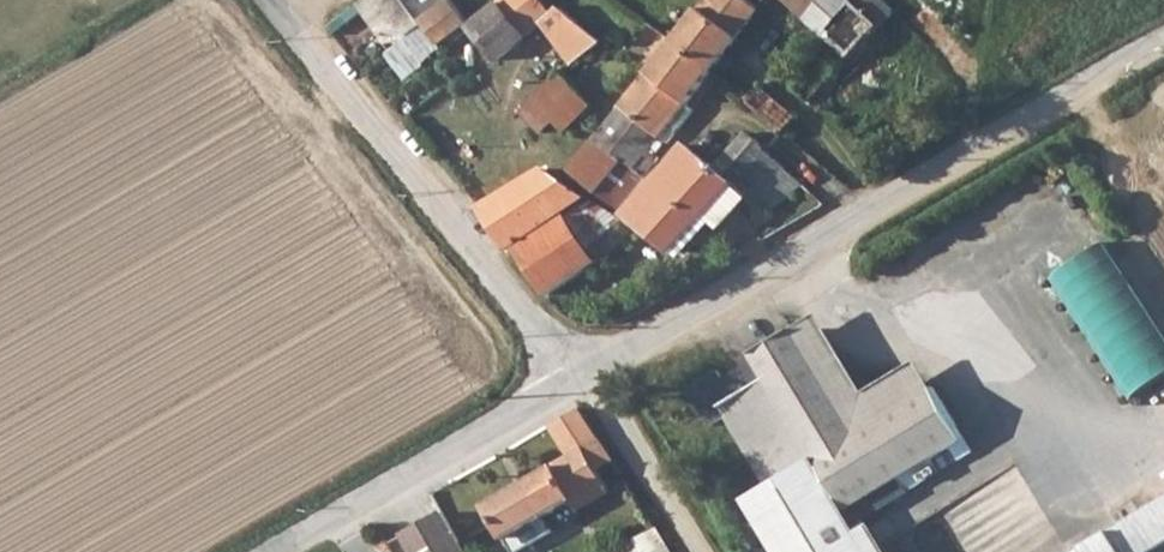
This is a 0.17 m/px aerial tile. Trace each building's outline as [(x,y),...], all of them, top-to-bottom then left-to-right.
[(470,23),(451,0),(366,0),(362,3),(389,35),(416,37),(436,22),(452,40),(470,23)] [(502,7),(529,40),(540,31),(574,71),(587,61),(601,42),(564,11),(558,18),(541,0),(510,0),(502,7)] [(680,44),(715,69),(760,12),(745,0),(716,0),(680,44)] [(805,20),(840,50),(852,61),(884,28),(851,0),(820,0),(805,20)] [(501,64),(529,40),(502,7),(474,29),(501,64)] [(687,104),(715,69),(680,44),(653,78),(687,104)] [(812,105),(852,61),(840,50),(800,95),(812,105)] [(566,77),(523,113),(545,135),(559,124),(569,132),(596,112),(566,77)] [(687,104),(653,78),(606,137),(575,177),(624,212),(663,161),(651,151),(687,104)] [(764,91),(754,102),(788,131),(797,122),(764,91)] [(703,163),(738,191),(755,204),(759,201),(776,214),(806,184),(751,135),(718,168),(706,159),(703,163)] [(738,191),(703,163),(687,150),(631,218),(678,253),(738,191)] [(483,210),(494,230),(511,251),(584,208),(547,173),(483,210)] [(564,226),(598,267),(610,260),(629,247),(633,243),(626,234),(588,212),(564,226)] [(1047,256),(1127,400),(1163,380),(1163,326),(1108,223),(1047,256)] [(521,251),(535,279),(552,298),(598,267),(564,226),(521,251)] [(794,331),(856,434),(934,387),(921,365),(866,397),(816,318),(794,331)] [(934,387),(856,434),(794,331),(773,344),(753,356),(757,361),(768,380),(816,458),(827,478),(945,406),(934,387)] [(727,417),(769,487),(816,458),(768,380),(757,361),(725,380),(719,371),(690,389),(712,426),(727,417)] [(827,478),(846,512),(966,440),(945,406),(827,478)] [(575,504),(579,512),(627,483),(581,409),(552,426),(571,460),(488,505),(510,543),(575,504)] [(746,500),(777,551),(870,551),(846,512),(827,478),(816,458),(769,487),(746,500)] [(1163,549),(1163,505),(1087,551),(1159,551),(1163,549)] [(410,540),(416,551),(466,551),(446,520),(410,540)] [(664,529),(616,551),(675,551),(664,529)]
